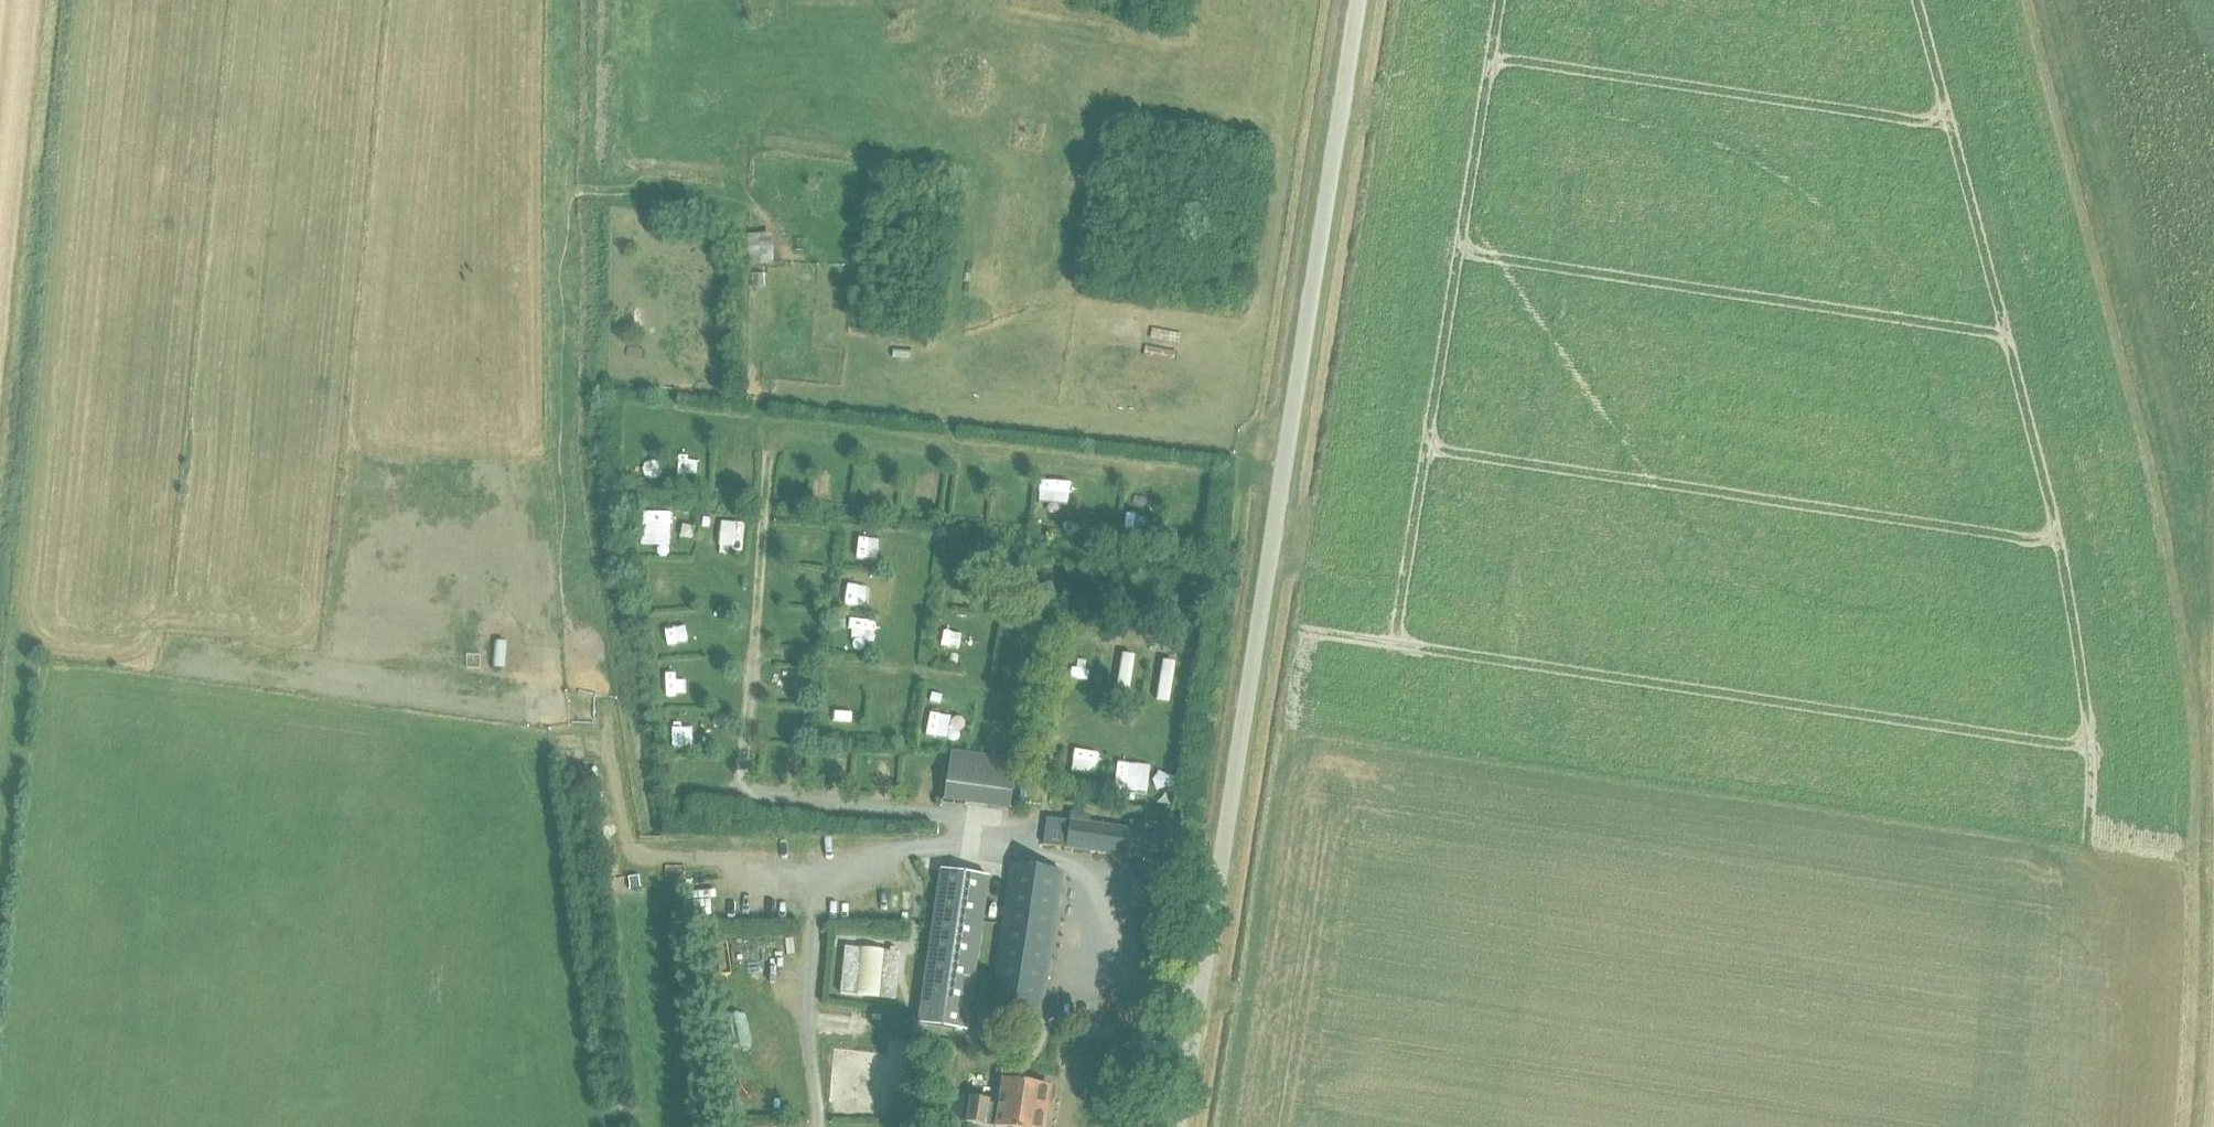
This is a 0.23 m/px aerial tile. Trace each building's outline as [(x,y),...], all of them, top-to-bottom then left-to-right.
[(779,230),(754,231),(754,265),(779,265),(779,230)] [(755,272),(755,287),(772,286),(772,272),(755,272)] [(898,361),(916,361),(915,347),(897,347),(898,361)] [(1092,428),(1093,414),(1079,413),(1077,427),(1092,428)] [(663,473),(662,447),(644,449),(646,474),(663,473)] [(1056,517),(1078,519),(1079,497),(1057,496),(1056,517)] [(716,552),(736,552),(736,516),(716,516),(716,552)] [(979,584),(986,553),(961,547),(955,579),(979,584)] [(849,639),(876,640),(877,623),(850,621),(849,639)] [(677,651),(697,645),(691,625),(671,631),(677,651)] [(1125,651),(1123,690),(1138,691),(1141,652),(1125,651)] [(1177,701),(1182,659),(1167,657),(1161,698),(1177,701)] [(932,711),(931,734),(966,736),(967,713),(932,711)] [(679,724),(679,745),(687,745),(686,782),(718,782),(719,762),(704,761),(705,724),(679,724)] [(1076,769),(1102,769),(1102,748),(1077,747),(1076,769)] [(951,750),(944,801),(1012,810),(1019,759),(951,750)] [(1153,790),(1156,761),(1122,759),(1120,788),(1153,790)] [(1162,768),(1157,785),(1176,790),(1180,773),(1162,768)] [(1131,829),(1089,822),(1090,815),(1070,812),(1069,821),(1046,818),(1043,845),(1127,858),(1131,829)] [(991,1006),(1042,1014),(1063,874),(1012,866),(991,1006)] [(990,878),(942,871),(919,1023),(967,1031),(990,878)] [(696,911),(715,909),(711,874),(692,876),(696,911)] [(841,994),(896,1000),(901,953),(896,952),(897,948),(891,948),(891,952),(846,947),(841,994)] [(969,1096),(965,1122),(995,1126),(1046,1126),(1048,1115),(1044,1114),(1045,1105),(1049,1105),(1052,1088),(1048,1088),(1048,1085),(1004,1078),(1000,1100),(969,1096)] [(895,1112),(916,1111),(916,1097),(894,1098),(895,1112)]
